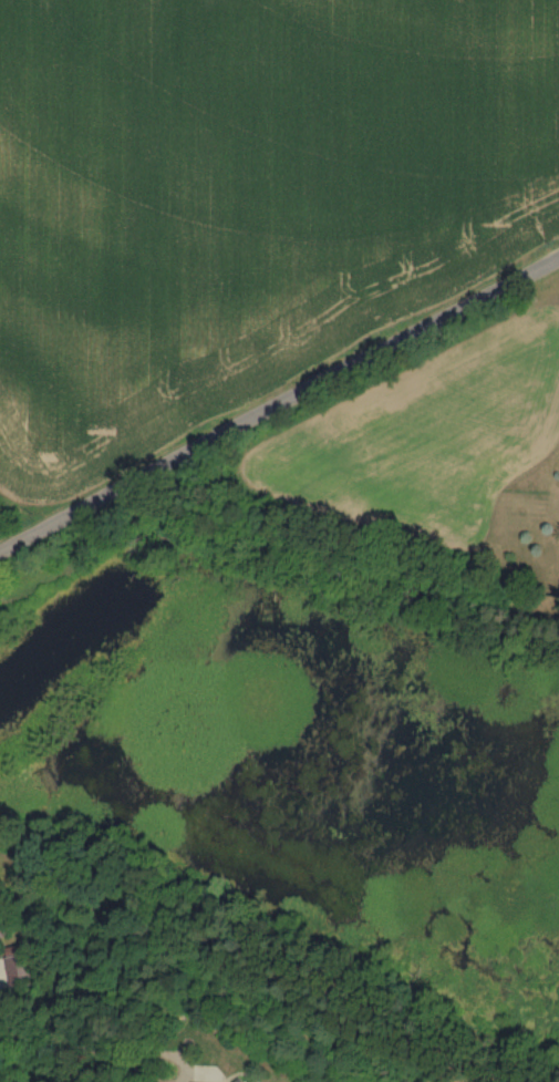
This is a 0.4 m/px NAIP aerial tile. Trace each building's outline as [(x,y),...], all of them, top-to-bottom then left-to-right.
[(0,908),(0,939),(12,933),(0,908)] [(37,980),(29,952),(7,958),(15,986),(37,980)]
